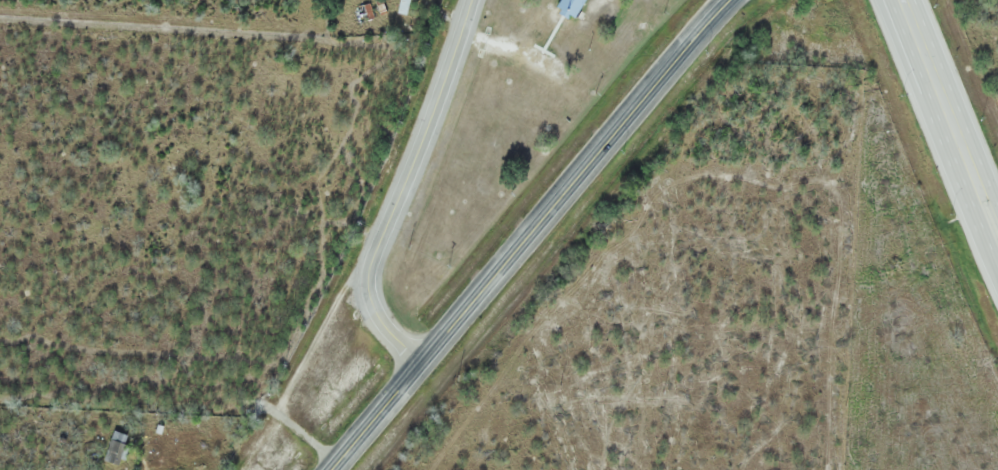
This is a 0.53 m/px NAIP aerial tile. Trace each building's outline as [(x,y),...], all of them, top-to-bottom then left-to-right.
[(552,9),(571,20),(582,0),(557,0),(552,9)] [(374,17),(368,2),(355,8),(361,23),(374,17)] [(125,435),(110,430),(101,461),(115,465),(125,435)]
